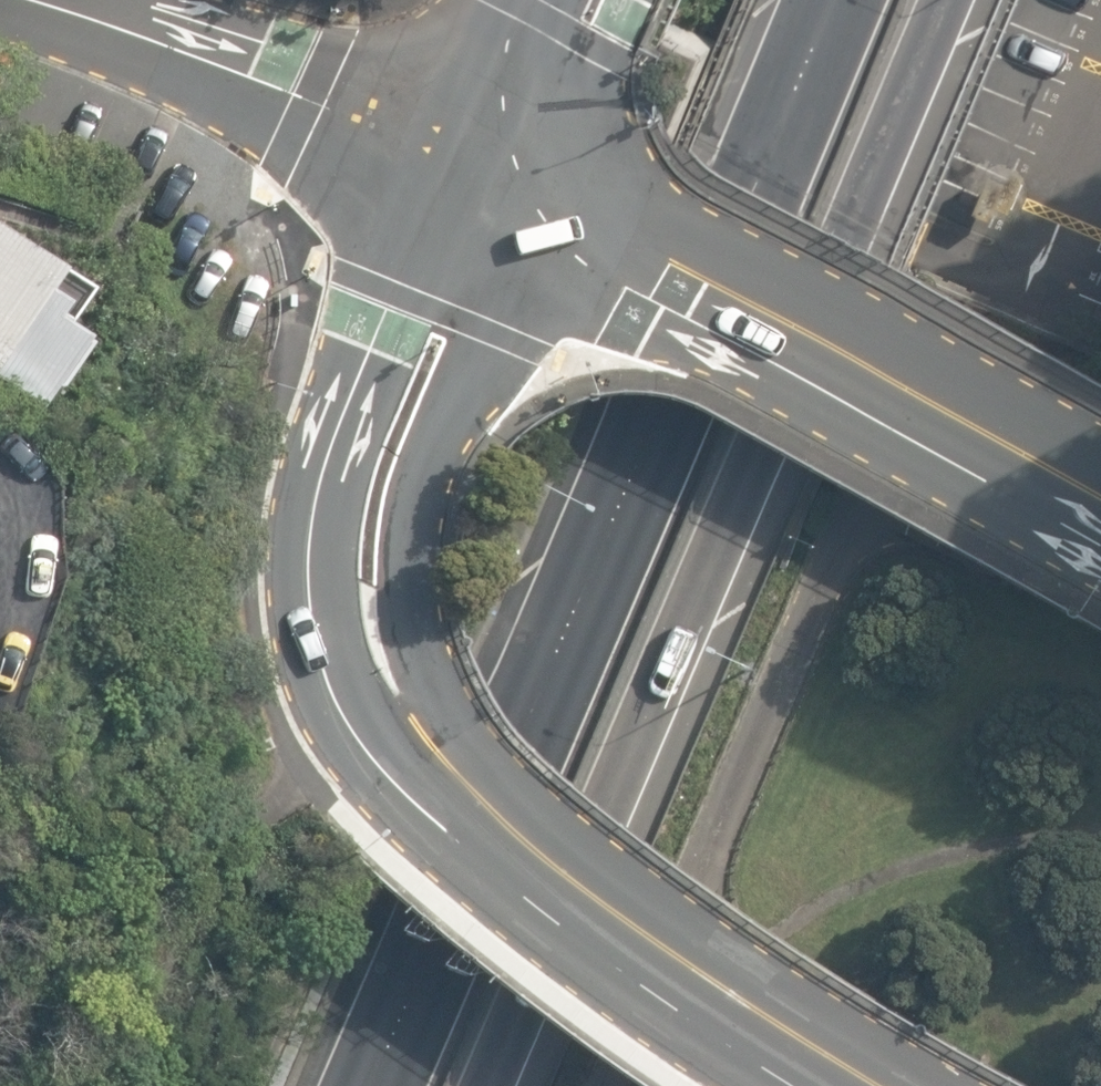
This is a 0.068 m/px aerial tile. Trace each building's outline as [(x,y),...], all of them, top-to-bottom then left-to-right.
[(28,393),(95,282),(0,219),(0,375),(28,393)]
